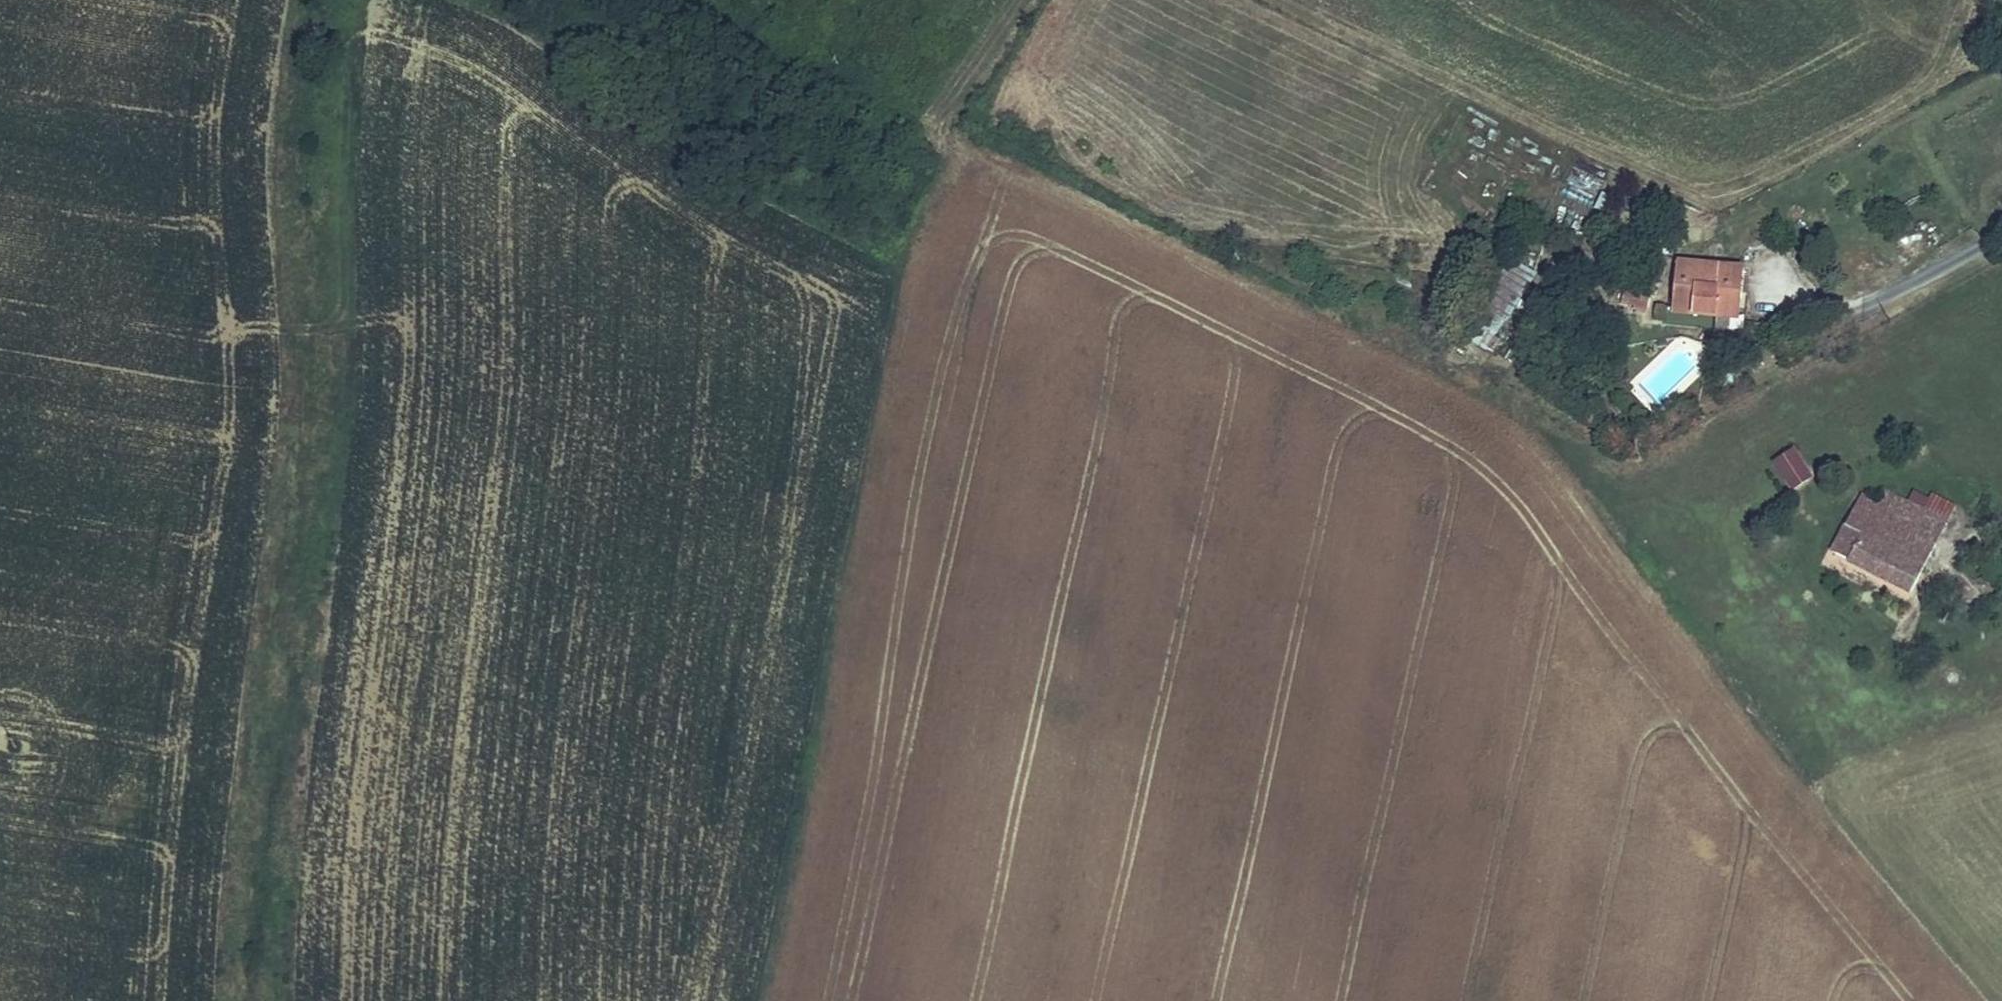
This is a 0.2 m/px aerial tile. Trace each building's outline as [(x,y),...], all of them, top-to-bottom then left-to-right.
[(1562,196),(1589,207),(1601,176),(1574,165),(1562,196)] [(1768,265),(1702,257),(1696,302),(1739,308),(1740,296),(1763,299),(1768,265)] [(1497,294),(1484,290),(1478,308),(1512,320),(1532,268),(1510,260),(1497,294)] [(1740,296),(1739,308),(1763,313),(1763,299),(1740,296)] [(1791,492),(1814,478),(1796,447),(1773,461),(1791,492)] [(1838,557),(1918,596),(1950,532),(1887,501),(1882,512),(1878,520),(1860,511),(1838,557)] [(1864,504),(1860,511),(1878,520),(1882,512),(1864,504)]
